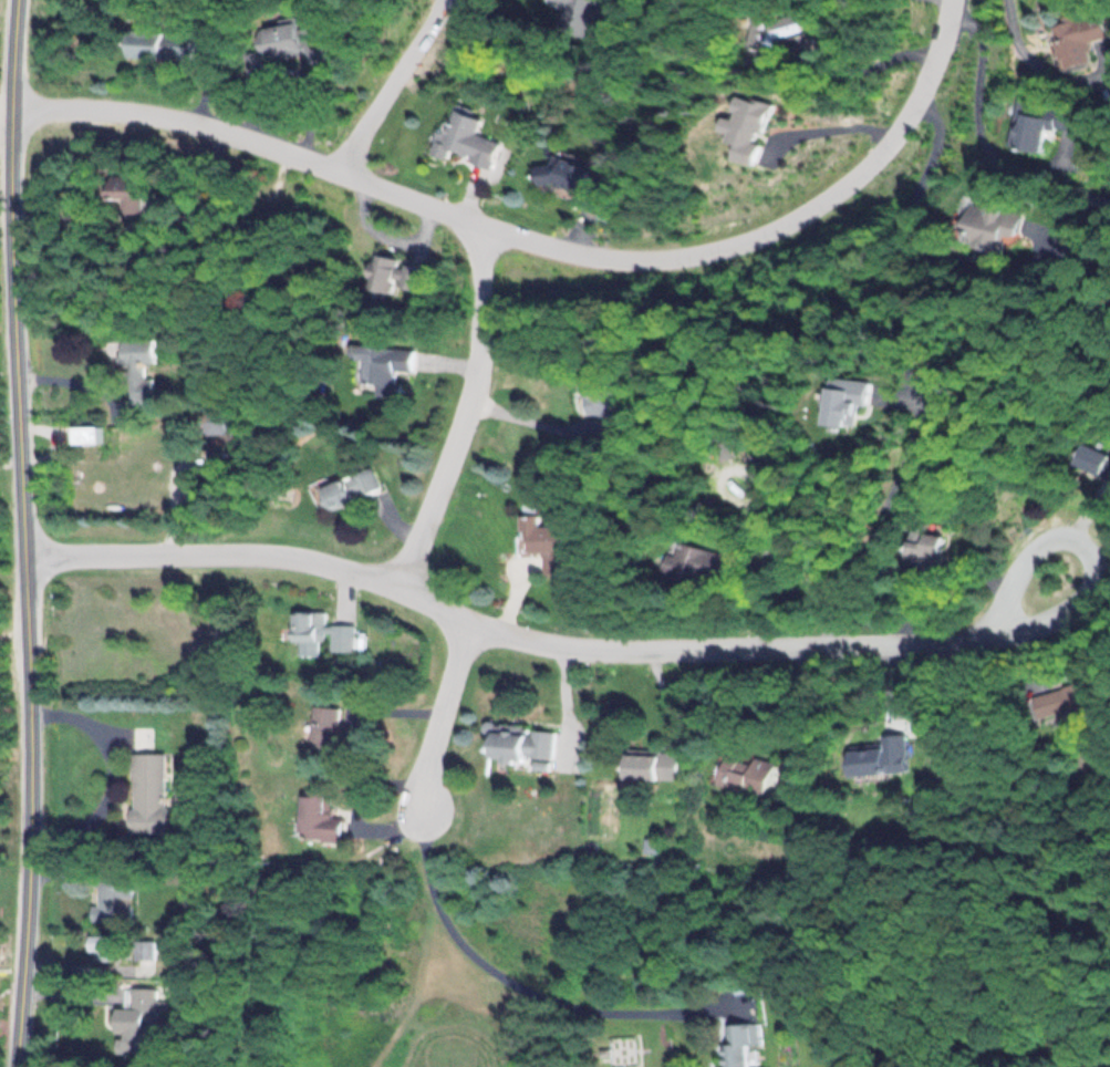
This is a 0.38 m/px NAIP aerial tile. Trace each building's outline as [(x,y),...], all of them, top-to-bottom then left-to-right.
[(1089,60),(1085,42),(1103,37),(1096,10),(1045,23),(1056,68),(1089,60)] [(768,36),(791,40),(793,22),(743,15),(736,66),(763,70),(768,36)] [(256,29),(259,51),(244,53),(247,72),(273,68),(271,59),(311,54),(313,68),(332,65),(329,42),(309,45),(306,22),(256,29)] [(195,33),(124,31),(123,56),(195,58),(195,33)] [(1037,127),(1070,132),(1073,108),(1009,98),(1002,148),(1034,152),(1037,127)] [(505,141),(481,133),(486,119),(457,109),(448,135),(440,133),(433,153),(454,160),(456,154),(496,168),(505,141)] [(552,164),(544,162),(538,180),(591,197),(600,168),(556,154),(552,164)] [(140,214),(141,193),(132,193),(132,175),(105,174),(104,196),(121,197),(121,214),(140,214)] [(1012,212),(976,198),(973,205),(960,200),(949,228),(959,232),(956,238),(995,254),(1012,212)] [(367,290),(392,295),(394,286),(421,291),(426,265),(374,254),(367,290)] [(109,338),(109,363),(128,363),(128,406),(154,406),(154,378),(147,378),(147,364),(156,364),(156,338),(109,338)] [(364,359),(362,383),(379,384),(378,396),(399,397),(401,371),(418,372),(419,349),(354,344),(353,358),(364,359)] [(580,416),(609,409),(601,374),(571,381),(580,416)] [(200,408),(200,433),(234,433),(234,408),(200,408)] [(1109,480),(1109,455),(1076,441),(1068,463),(1109,480)] [(382,489),(372,467),(318,489),(328,512),(382,489)] [(555,526),(537,526),(537,515),(517,515),(517,554),(540,554),(540,573),(562,573),(562,544),(555,544),(555,526)] [(927,524),(909,519),(897,555),(929,565),(939,535),(925,531),(927,524)] [(712,589),(720,553),(670,542),(667,554),(661,552),(655,576),(712,589)] [(332,651),(354,652),(354,625),(325,625),(325,612),(292,612),(292,640),(332,640),(332,651)] [(1092,705),(1085,682),(1030,696),(1036,719),(1092,705)] [(312,749),(339,749),(339,707),(312,707),(312,749)] [(552,732),(486,722),(481,759),(546,769),(552,732)] [(844,747),(846,776),(906,772),(903,734),(878,736),(879,745),(844,747)] [(617,780),(675,781),(675,751),(618,750),(617,780)] [(764,797),(773,766),(719,751),(711,783),(764,797)] [(129,753),(130,830),(164,830),(163,753),(129,753)] [(301,791),(298,837),(342,840),(344,817),(331,816),(333,793),(301,791)] [(130,919),(129,878),(92,878),(93,920),(130,919)] [(98,960),(121,960),(121,939),(87,939),(87,952),(98,952),(98,960)] [(157,941),(133,941),(133,959),(157,959),(157,941)] [(156,988),(126,987),(125,1009),(112,1008),(111,1036),(114,1036),(114,1053),(152,1054),(154,1010),(166,1011),(167,1000),(156,1000),(156,988)] [(760,1043),(758,1023),(724,1026),(725,1042),(712,1043),(714,1066),(744,1066),(743,1044),(760,1043)]
